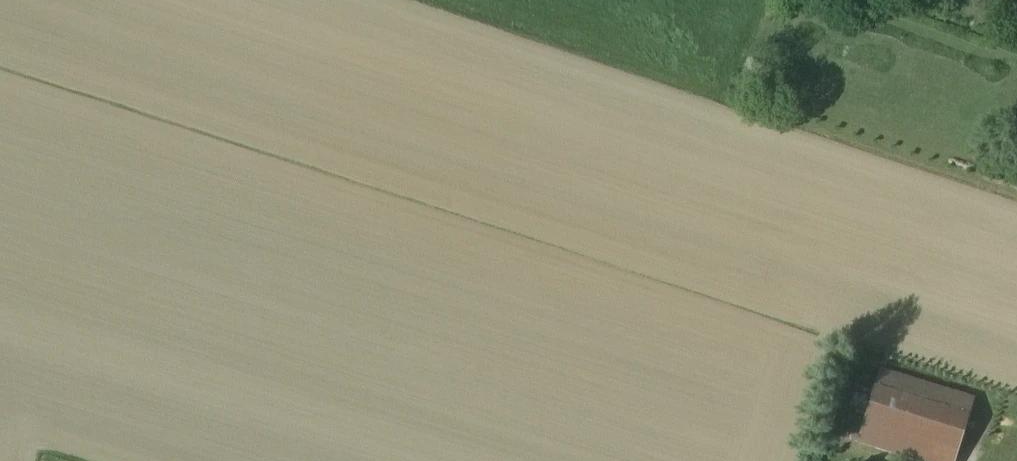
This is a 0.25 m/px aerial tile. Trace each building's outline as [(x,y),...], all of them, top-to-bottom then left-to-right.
[(913,460),(956,460),(976,397),(880,368),(856,444),(913,460)]
